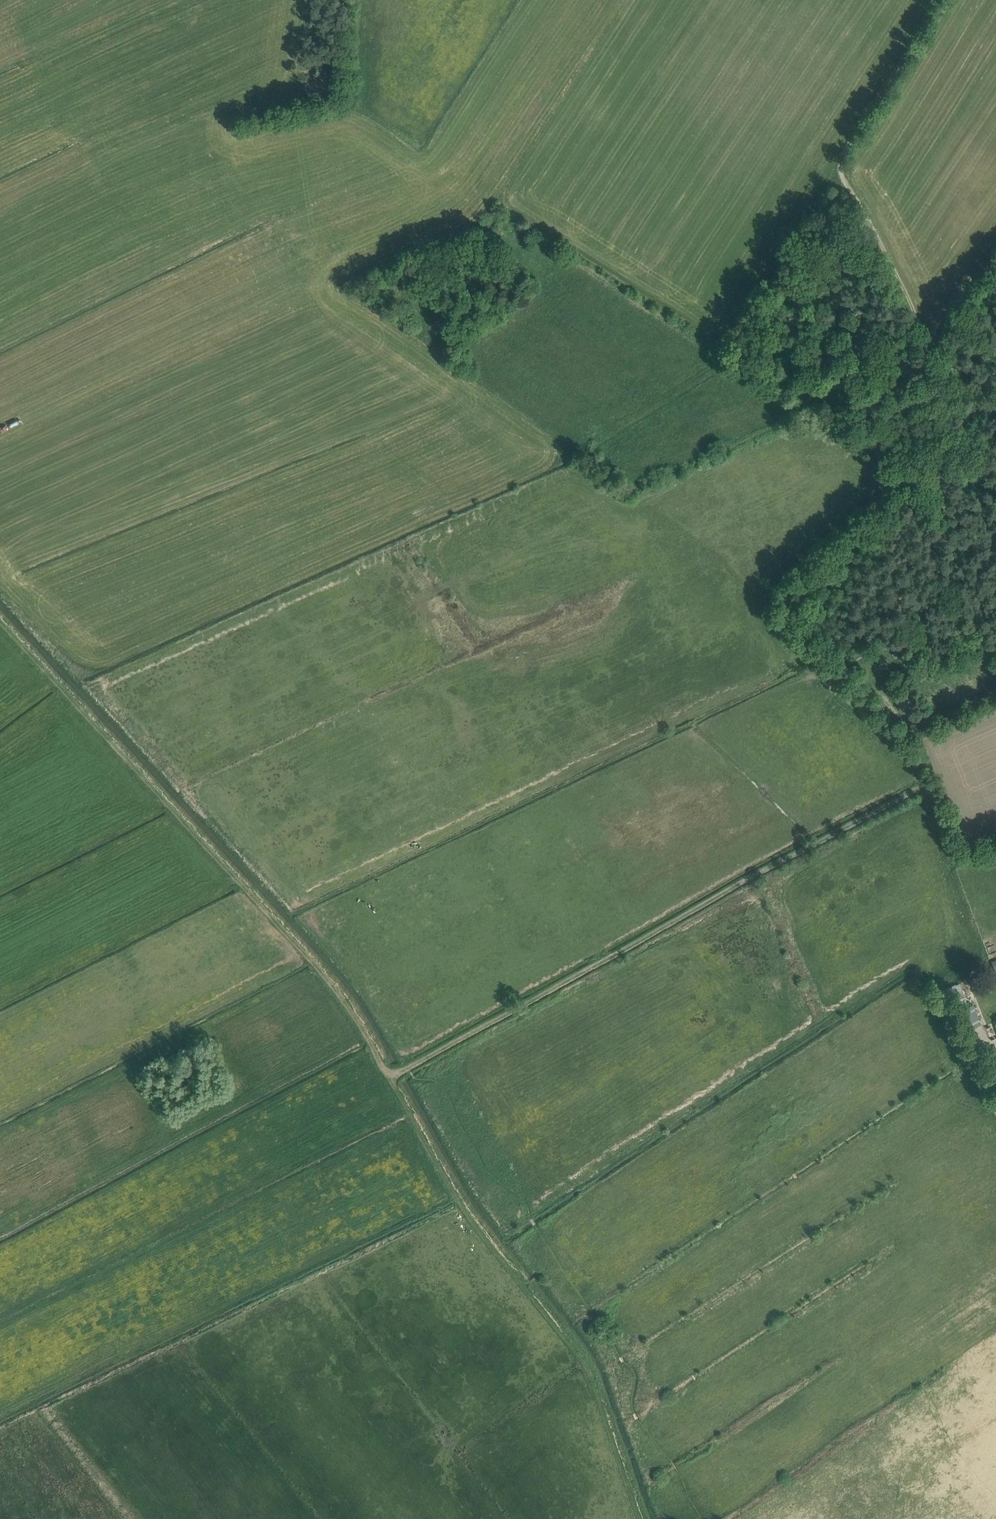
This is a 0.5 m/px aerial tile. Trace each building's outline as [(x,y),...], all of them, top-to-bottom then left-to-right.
[(902,691),(893,699),(899,706),(908,698),(902,691)] [(986,941),(995,937),(995,931),(995,929),(983,934),(986,941)] [(968,1006),(961,1009),(969,1027),(981,1023),(974,1004),(968,1006)]
